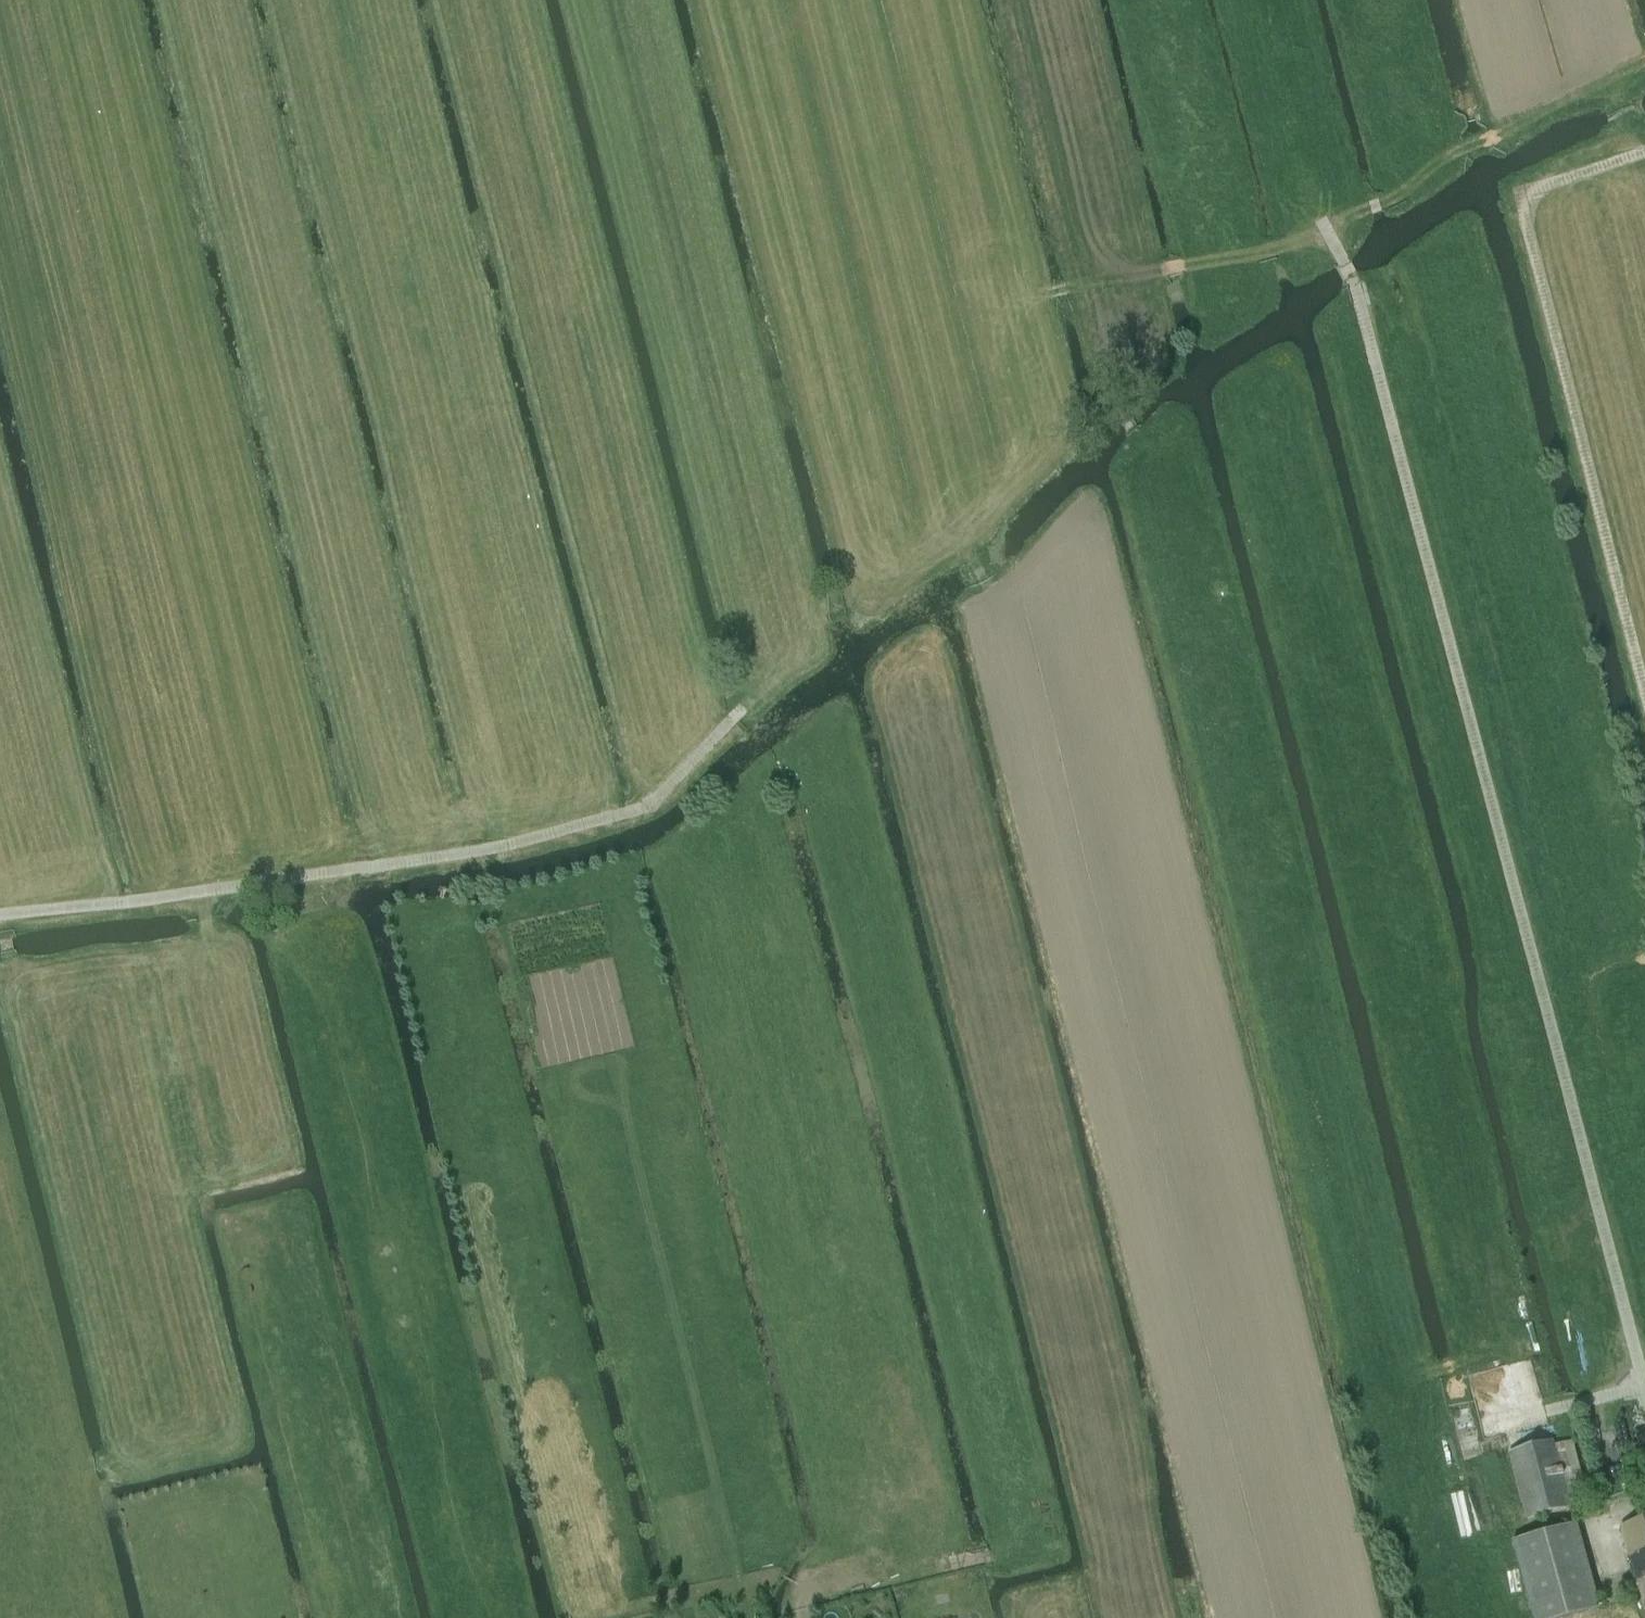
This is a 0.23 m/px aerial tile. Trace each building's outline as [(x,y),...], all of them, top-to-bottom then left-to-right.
[(1571,1505),(1588,1500),(1573,1443),(1555,1448),(1554,1443),(1510,1455),(1528,1522),(1572,1510),(1571,1505)] [(1622,1527),(1644,1605),(1644,1520),(1622,1527)] [(1513,1542),(1533,1617),(1563,1617),(1600,1608),(1577,1524),(1513,1542)]
